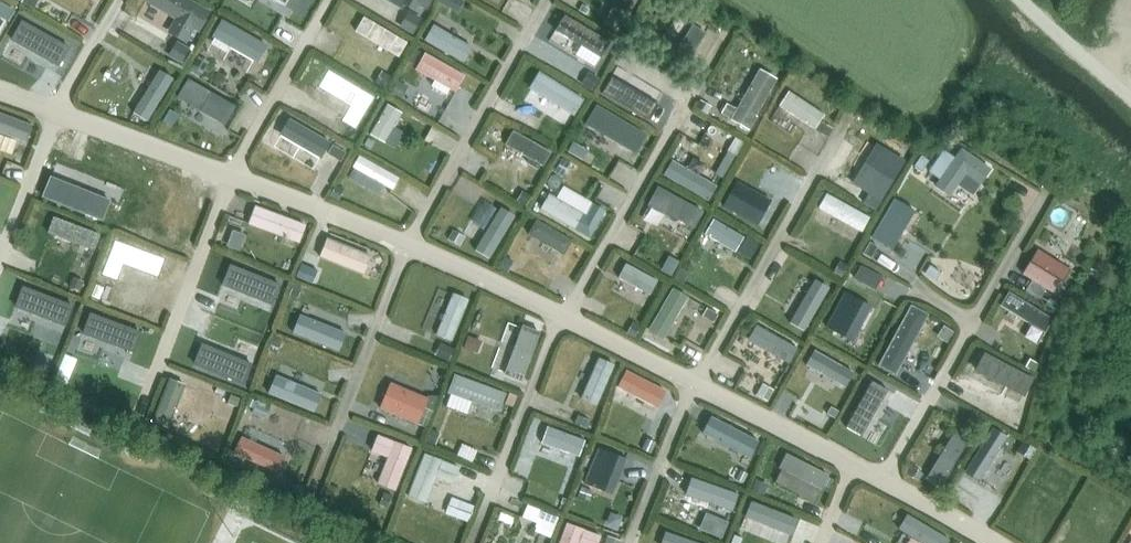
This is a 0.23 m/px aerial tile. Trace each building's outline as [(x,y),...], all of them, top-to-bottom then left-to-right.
[(24,4),(34,9),(39,0),(27,0),(24,4)] [(192,0),(147,0),(146,3),(174,19),(167,32),(187,44),(194,31),(199,33),(212,11),(192,0)] [(401,3),(415,12),(419,6),(427,10),(433,0),(403,0),(401,3)] [(603,23),(618,33),(637,0),(616,0),(603,23)] [(582,4),(579,10),(586,14),(589,8),(582,4)] [(399,27),(412,35),(422,19),(408,11),(399,27)] [(565,15),(556,31),(601,57),(610,41),(565,15)] [(355,32),(398,58),(407,43),(364,17),(355,32)] [(221,20),(212,37),(214,39),(231,48),(257,63),(267,46),(221,20)] [(424,41),(463,64),(473,48),(433,25),(424,41)] [(685,67),(706,33),(692,25),(680,45),(664,35),(656,48),(685,67)] [(649,54),(657,41),(648,36),(641,49),(649,54)] [(177,41),(168,56),(182,64),(190,49),(177,41)] [(465,76),(425,54),(415,70),(434,81),(449,90),(455,93),(465,76)] [(199,56),(192,68),(202,74),(209,62),(199,56)] [(727,103),(721,114),(730,119),(731,120),(750,131),(758,116),(757,116),(778,79),(760,68),(736,108),(727,103)] [(391,76),(381,70),(374,83),(384,89),(391,76)] [(528,89),(574,116),(584,98),(538,71),(528,89)] [(175,81),(159,72),(133,113),(148,123),(175,81)] [(187,74),(177,91),(223,117),(233,100),(187,74)] [(612,78),(603,94),(648,120),(657,104),(612,78)] [(390,93),(402,99),(408,88),(396,81),(390,93)] [(778,106),(815,129),(824,115),(788,91),(778,106)] [(700,99),(695,107),(707,114),(712,106),(700,99)] [(369,135),(385,144),(394,127),(402,113),(387,104),(369,135)] [(599,133),(600,132),(621,144),(621,145),(634,153),(645,135),(596,106),(586,125),(599,133)] [(168,111),(161,123),(169,128),(176,116),(168,111)] [(32,125),(0,113),(0,133),(25,143),(32,125)] [(279,136),(321,160),(331,143),(289,119),(279,136)] [(827,138),(833,129),(820,121),(815,130),(827,138)] [(513,130),(505,145),(529,158),(526,163),(538,169),(540,165),(543,167),(552,152),(513,130)] [(735,138),(726,153),(736,159),(745,143),(735,138)] [(574,144),(569,152),(579,158),(584,150),(574,144)] [(328,154),(340,162),(346,153),(333,145),(328,154)] [(880,145),(857,184),(882,199),(905,160),(880,145)] [(944,151),(929,172),(939,179),(934,186),(950,197),(966,175),(981,185),(992,169),(961,147),(954,158),(944,151)] [(352,168),(392,190),(399,178),(359,156),(352,168)] [(672,161),(664,175),(708,200),(716,186),(672,161)] [(927,166),(919,162),(913,174),(921,178),(927,166)] [(108,201),(50,178),(42,199),(100,223),(108,201)] [(772,202),(737,183),(724,206),(759,225),(772,202)] [(344,188),(336,185),(330,197),(338,201),(344,188)] [(648,208),(671,221),(672,218),(694,231),(704,214),(659,188),(648,208)] [(516,202),(526,207),(532,196),(522,190),(516,202)] [(870,192),(864,202),(876,208),(881,199),(870,192)] [(593,205),(586,216),(549,194),(540,210),(589,238),(605,211),(593,205)] [(869,218),(826,194),(818,208),(862,232),(869,218)] [(872,238),(892,249),(915,211),(894,199),(872,238)] [(247,225),(299,244),(306,225),(254,207),(247,225)] [(515,218),(501,209),(476,251),(489,260),(515,218)] [(54,216),(47,233),(92,251),(99,235),(54,216)] [(704,234),(735,252),(744,237),(713,219),(704,234)] [(528,235),(563,255),(572,240),(536,220),(528,235)] [(461,248),(466,237),(454,232),(449,242),(461,248)] [(750,259),(754,254),(760,243),(747,236),(741,247),(738,252),(750,259)] [(318,258),(363,276),(371,256),(326,239),(318,258)] [(863,253),(875,260),(880,252),(869,245),(863,253)] [(1070,269),(1037,249),(1022,274),(1055,295),(1070,269)] [(514,261),(504,256),(497,269),(507,274),(514,261)] [(677,265),(667,259),(660,272),(670,278),(677,265)] [(841,278),(848,266),(839,261),(832,273),(841,278)] [(295,277),(309,283),(315,270),(300,264),(295,277)] [(626,264),(618,278),(649,295),(657,281),(626,264)] [(930,265),(924,273),(936,280),(941,272),(930,265)] [(690,271),(680,266),(672,281),(682,286),(690,271)] [(860,267),(853,280),(864,285),(871,273),(860,267)] [(83,282),(71,278),(68,288),(79,293),(83,282)] [(790,323),(806,332),(831,290),(815,281),(790,323)] [(303,285),(294,282),(289,296),(298,299),(303,285)] [(673,288),(648,331),(663,340),(688,297),(673,288)] [(999,306),(1045,334),(1053,319),(1008,292),(999,306)] [(468,300),(452,293),(435,335),(452,342),(468,300)] [(859,328),(871,307),(846,293),(827,326),(845,336),(852,324),(859,328)] [(706,307),(701,316),(713,323),(718,314),(706,307)] [(896,377),(928,317),(911,308),(879,368),(896,377)] [(291,333),(338,352),(346,333),(299,314),(291,333)] [(641,327),(632,322),(626,334),(634,339),(641,327)] [(541,332),(522,325),(503,375),(522,382),(541,332)] [(756,325),(747,341),(789,364),(798,349),(756,325)] [(464,349),(478,354),(482,342),(468,336),(464,349)] [(282,340),(273,337),(268,351),(277,354),(282,340)] [(434,356),(448,362),(454,348),(439,343),(434,356)] [(847,388),(855,374),(815,351),(807,365),(847,388)] [(985,355),(977,371),(1023,395),(1031,379),(985,355)] [(615,365),(598,358),(580,399),(597,407),(615,365)] [(1025,367),(1035,373),(1039,365),(1029,359),(1025,367)] [(616,388),(657,409),(666,391),(626,370),(616,388)] [(267,394),(313,413),(321,394),(275,375),(267,394)] [(447,393),(499,413),(506,395),(453,375),(447,393)] [(185,385),(169,379),(152,422),(168,428),(185,385)] [(429,398),(390,382),(379,408),(418,424),(429,398)] [(762,383),(755,396),(768,402),(774,390),(762,383)] [(230,395),(227,404),(237,408),(240,398),(230,395)] [(255,405),(252,413),(265,419),(269,411),(255,405)] [(835,419),(839,411),(831,407),(827,414),(835,419)] [(573,423),(586,429),(590,420),(577,415),(573,423)] [(758,443),(713,419),(704,435),(750,459),(758,443)] [(547,427),(540,444),(578,458),(584,441),(547,427)] [(998,450),(1003,454),(1010,443),(1005,440),(1007,436),(994,428),(964,473),(978,482),(998,450)] [(440,432),(430,429),(425,443),(435,447),(440,432)] [(967,442),(953,434),(925,479),(940,488),(967,442)] [(396,491),(413,449),(378,435),(371,451),(387,458),(376,484),(396,491)] [(233,454),(277,474),(284,457),(240,437),(233,454)] [(1023,441),(1017,451),(1029,458),(1035,449),(1023,441)] [(617,481),(626,458),(600,448),(585,484),(604,492),(609,478),(617,481)] [(424,453),(407,496),(426,503),(436,477),(453,484),(460,467),(424,453)] [(779,470),(822,491),(829,476),(787,455),(779,470)] [(912,465),(907,473),(918,481),(923,473),(912,465)] [(691,477),(684,493),(729,512),(736,495),(691,477)] [(757,481),(753,492),(765,497),(769,486),(757,481)] [(590,501),(592,492),(582,489),(579,498),(590,501)] [(392,496),(383,492),(379,505),(388,508),(392,496)] [(750,502),(744,518),(790,535),(796,520),(750,502)] [(528,507),(523,518),(538,525),(536,529),(552,535),(559,519),(528,507)] [(727,525),(706,516),(700,531),(721,540),(727,525)] [(908,516),(899,531),(920,542),(947,542),(949,540),(908,516)] [(559,542),(599,542),(602,535),(566,523),(559,542)] [(666,533),(662,542),(695,542),(666,533)]
